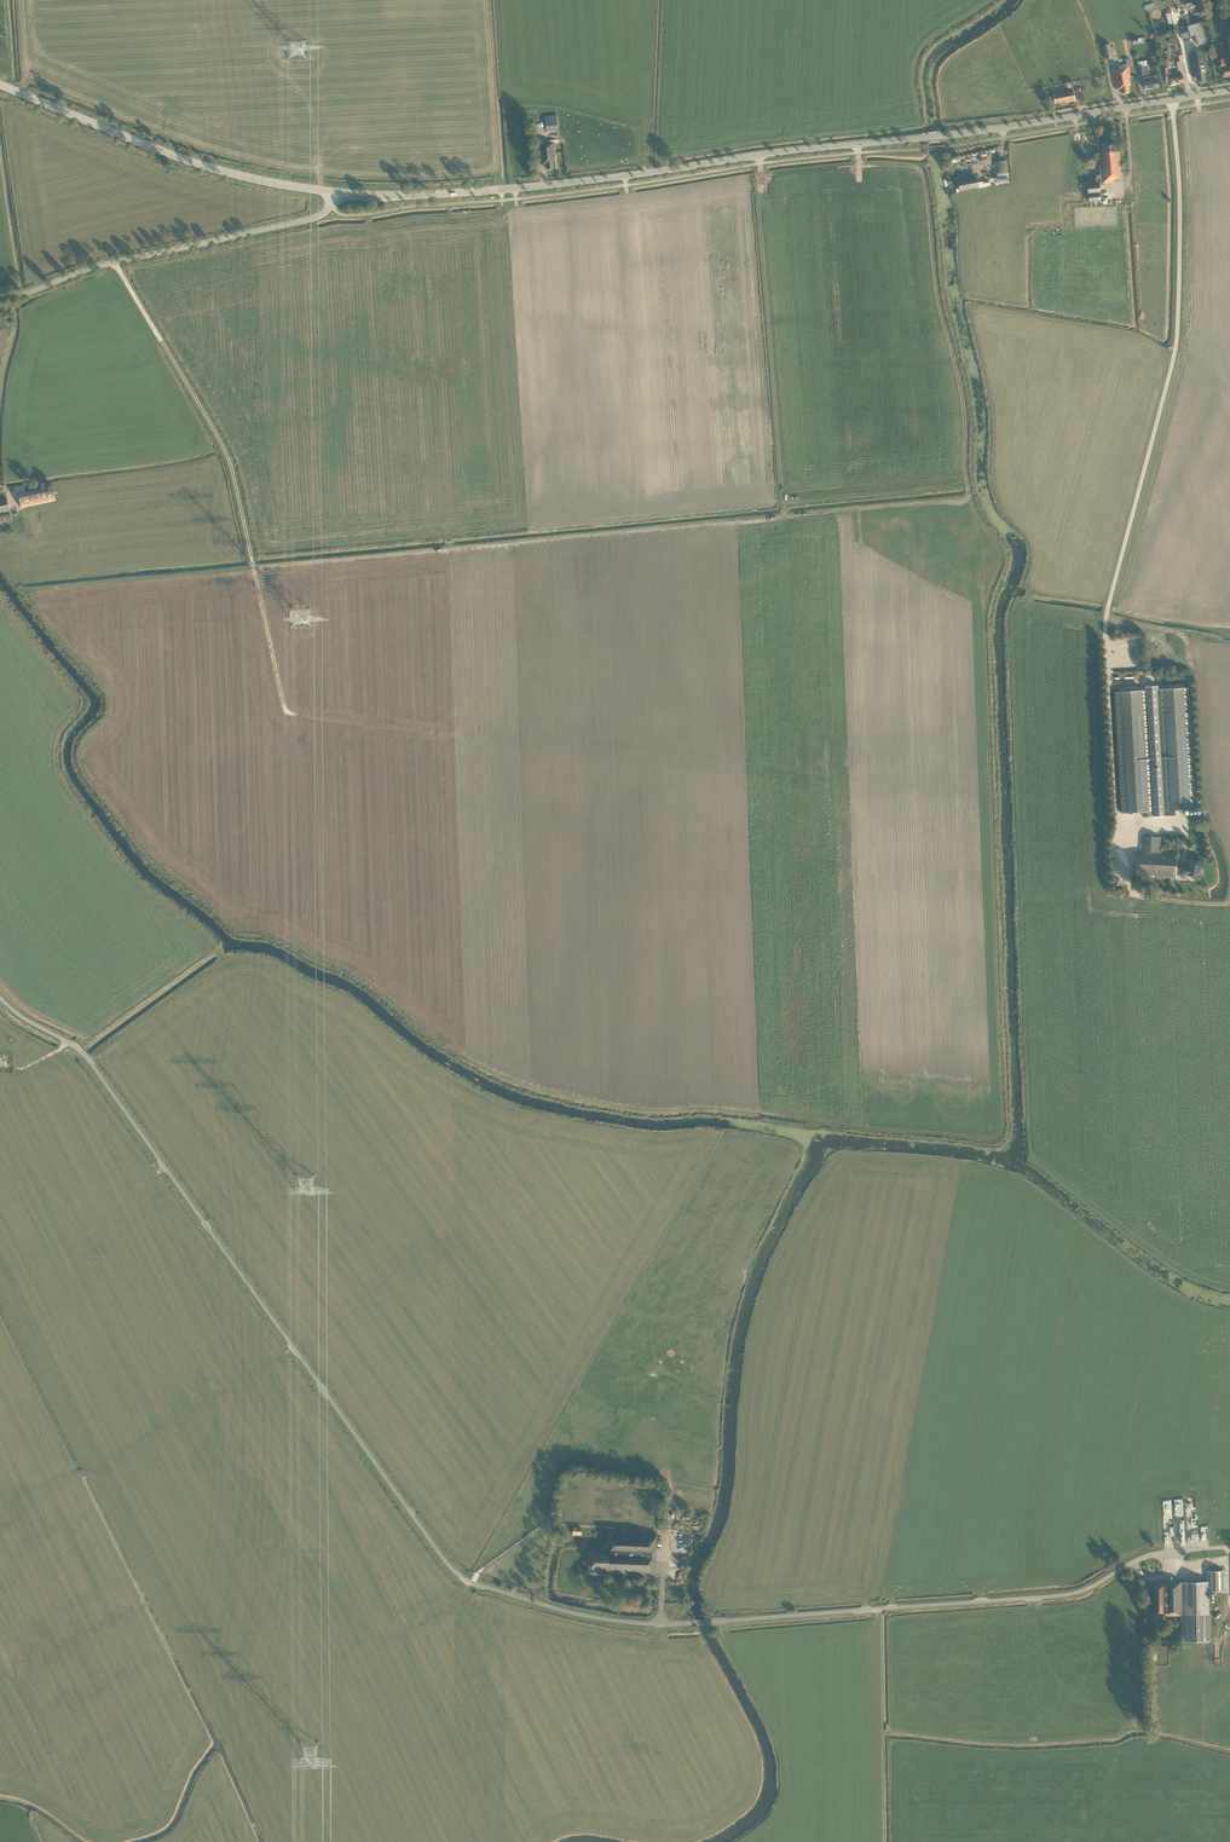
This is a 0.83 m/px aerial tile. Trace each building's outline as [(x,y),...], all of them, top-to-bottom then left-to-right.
[(1201,22),(1179,29),(1182,39),(1196,34),(1199,45),(1208,43),(1201,22)] [(1176,43),(1177,50),(1181,49),(1180,37),(1171,38),(1171,44),(1176,43)] [(1102,46),(1106,59),(1113,57),(1110,44),(1102,46)] [(1205,65),(1207,64),(1205,51),(1188,54),(1192,77),(1197,76),(1198,81),(1205,80),(1204,73),(1206,72),(1205,65)] [(1225,56),(1216,58),(1217,68),(1221,67),(1223,77),(1229,76),(1229,66),(1226,66),(1225,56)] [(1121,88),(1122,94),(1129,93),(1128,85),(1130,85),(1129,77),(1130,77),(1129,67),(1113,70),(1116,89),(1121,88)] [(1170,83),(1170,86),(1177,85),(1177,84),(1184,83),(1183,76),(1182,76),(1181,73),(1177,74),(1177,75),(1171,76),(1170,73),(1168,73),(1167,68),(1162,69),(1165,84),(1170,83)] [(1158,80),(1157,76),(1144,78),(1144,80),(1145,90),(1152,89),(1152,88),(1159,87),(1158,80)] [(1066,101),(1066,103),(1075,101),(1073,90),(1054,93),(1054,95),(1055,103),(1062,101),(1062,102),(1066,101)] [(558,130),(557,115),(545,116),(547,131),(558,130)] [(547,163),(548,169),(556,168),(555,161),(556,161),(555,153),(557,153),(555,143),(539,145),(541,164),(547,163)] [(1116,151),(1116,143),(1102,144),(1102,153),(1101,153),(1102,162),(1099,162),(1101,177),(1096,177),(1097,184),(1087,184),(1089,202),(1101,201),(1099,184),(1114,182),(1113,179),(1123,179),(1122,171),(1121,171),(1119,151),(1116,151)] [(997,161),(998,174),(1008,173),(1007,161),(997,161)] [(958,181),(960,191),(979,187),(977,178),(958,181)] [(18,493),(21,508),(55,500),(52,486),(18,493)] [(6,498),(0,499),(0,513),(9,511),(6,498)] [(1163,685),(1163,689),(1158,690),(1165,815),(1175,815),(1174,810),(1195,809),(1188,688),(1183,688),(1183,684),(1163,685)] [(1158,690),(1158,686),(1145,687),(1145,690),(1146,690),(1153,816),(1165,815),(1158,690)] [(1143,812),(1143,817),(1153,816),(1146,690),(1145,690),(1140,691),(1140,687),(1120,688),(1120,692),(1115,692),(1122,813),(1143,812)] [(1136,876),(1171,878),(1171,877),(1176,877),(1176,874),(1181,875),(1181,879),(1188,879),(1188,875),(1194,876),(1193,879),(1200,879),(1200,874),(1199,874),(1200,859),(1190,858),(1189,867),(1181,867),(1181,868),(1176,868),(1177,853),(1160,852),(1160,839),(1142,838),(1141,851),(1137,851),(1136,876)] [(614,1573),(656,1574),(657,1532),(608,1531),(608,1550),(599,1550),(599,1553),(593,1553),(592,1569),(602,1569),(602,1572),(603,1573),(607,1573),(608,1571),(614,1572),(614,1573)] [(1210,1640),(1209,1590),(1223,1590),(1223,1570),(1208,1570),(1209,1581),(1149,1582),(1149,1611),(1151,1611),(1151,1615),(1153,1615),(1153,1621),(1164,1621),(1163,1615),(1183,1614),(1184,1640),(1210,1640)]
